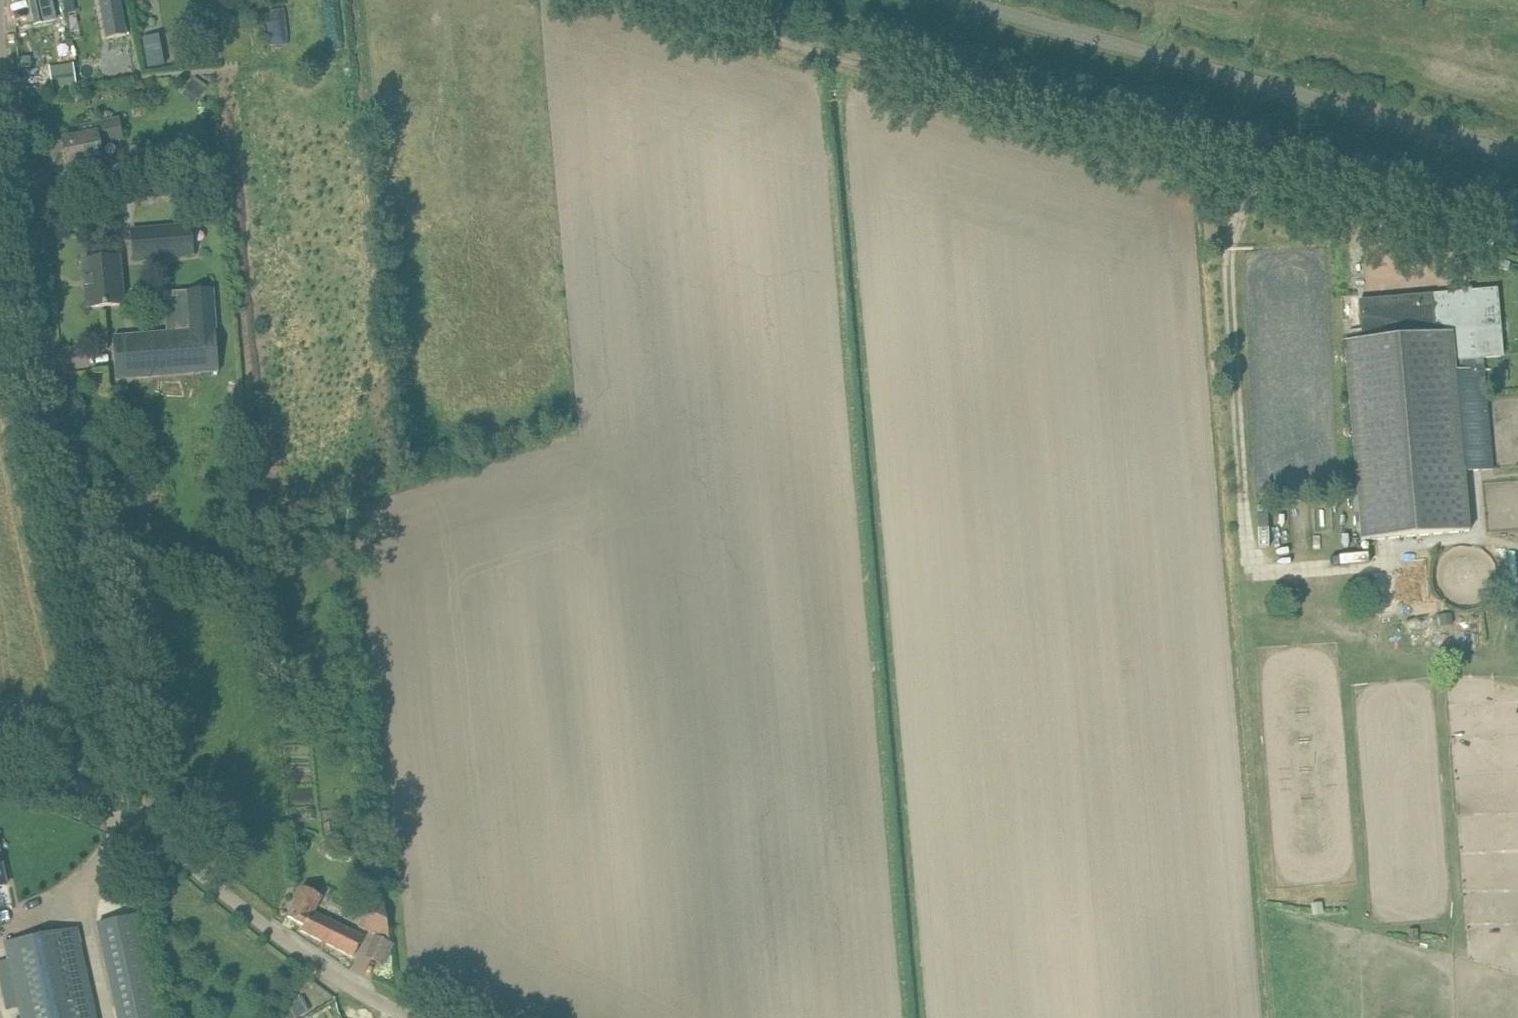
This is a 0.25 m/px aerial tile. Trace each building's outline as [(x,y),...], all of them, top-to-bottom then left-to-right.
[(35,23),(48,21),(44,5),(51,4),(50,0),(29,0),(35,23)] [(119,0),(99,0),(107,39),(126,35),(119,0)] [(159,36),(143,39),(149,68),(165,65),(159,36)] [(50,87),(70,84),(78,82),(76,65),(47,69),(50,87)] [(201,80),(194,92),(205,98),(211,86),(201,80)] [(113,140),(113,139),(121,138),(118,124),(110,126),(110,125),(80,131),(82,136),(64,140),(69,166),(101,160),(98,143),(113,140)] [(192,225),(132,231),(131,231),(133,259),(195,254),(192,225)] [(124,305),(122,286),(119,257),(83,260),(88,308),(124,305)] [(219,369),(218,370),(212,291),(213,290),(213,289),(211,289),(211,290),(165,294),(165,292),(164,292),(164,294),(165,294),(168,334),(115,338),(115,337),(114,337),(114,338),(120,338),(123,377),(117,378),(117,379),(119,379),(118,378),(217,370),(217,371),(219,371),(219,369)] [(1361,541),(1394,538),(1469,531),(1454,360),(1501,356),(1496,294),(1478,295),(1477,290),(1459,291),(1460,307),(1450,308),(1450,304),(1432,306),(1432,294),(1430,294),(1431,306),(1360,312),(1362,340),(1344,341),(1361,541)] [(353,957),(362,939),(313,914),(322,897),(302,887),(287,917),(304,925),(301,931),(353,957)] [(359,928),(388,940),(384,903),(372,897),(359,928)] [(136,916),(97,925),(118,1017),(159,1017),(136,916)] [(1,961),(6,984),(14,982),(22,1017),(97,1017),(92,999),(93,999),(77,929),(5,943),(8,960),(1,961)]
